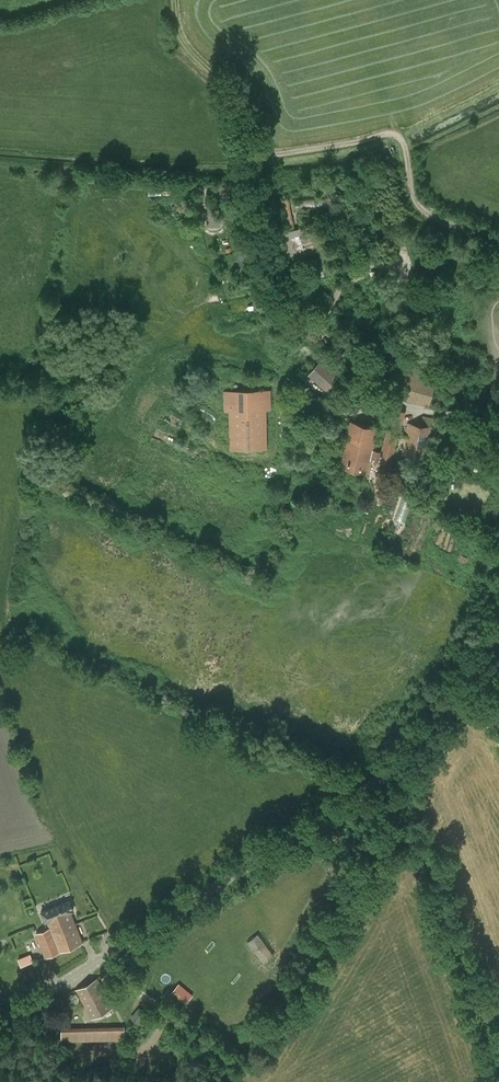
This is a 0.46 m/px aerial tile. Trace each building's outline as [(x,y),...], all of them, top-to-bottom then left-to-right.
[(207,205),(208,227),(221,226),(220,204),(207,205)] [(310,225),(278,234),(287,262),(290,261),(290,262),(307,257),(305,252),(323,247),(318,229),(311,230),(310,225)] [(347,380),(323,361),(310,376),(334,396),(347,380)] [(429,407),(438,373),(408,364),(398,397),(429,407)] [(224,410),(229,410),(230,449),(268,448),(267,409),(271,409),(271,389),(224,390),(224,410)] [(371,460),(374,461),(390,465),(398,434),(387,431),(382,451),(373,449),(378,428),(351,421),(339,466),(367,474),(371,460)] [(427,457),(432,427),(408,423),(402,453),(427,457)] [(461,553),(459,559),(468,563),(470,557),(461,553)] [(45,957),(58,952),(82,942),(71,912),(73,911),(69,901),(41,912),(45,922),(47,922),(49,928),(37,934),(45,957)] [(264,964),(274,955),(258,934),(247,942),(264,964)] [(21,966),(33,961),(30,954),(18,959),(21,966)] [(76,990),(91,1019),(113,1007),(98,978),(76,990)] [(183,1002),(190,993),(179,984),(172,993),(183,1002)] [(61,1042),(124,1040),(125,1040),(124,1026),(122,1026),(61,1027),(61,1042)]
